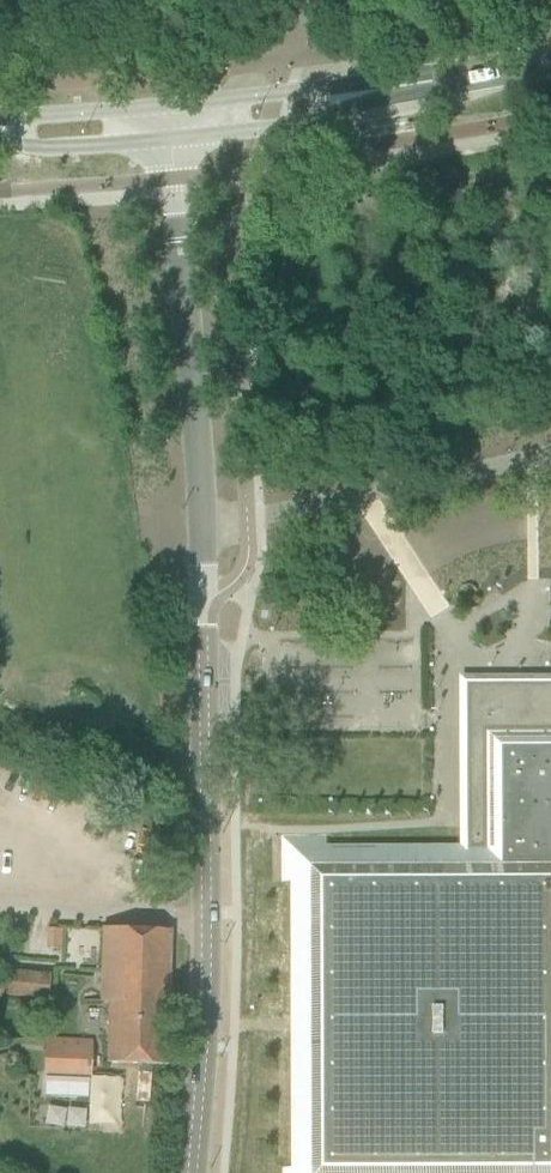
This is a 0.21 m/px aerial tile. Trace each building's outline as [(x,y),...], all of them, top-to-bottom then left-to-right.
[(281,837),(281,882),(291,882),(292,1169),(282,1169),(282,1172),(550,1172),(550,676),(530,676),(459,676),(459,721),(459,818),(459,828),(459,846),(326,846),(326,837),(282,837),(281,837)] [(169,929),(145,929),(101,927),(98,1002),(106,1002),(104,1062),(165,1064),(169,929)] [(7,970),(5,995),(47,999),(50,974),(7,970)] [(44,1040),(43,1074),(89,1076),(91,1042),(44,1040)] [(89,1082),(46,1080),(45,1099),(88,1100),(89,1082)]
